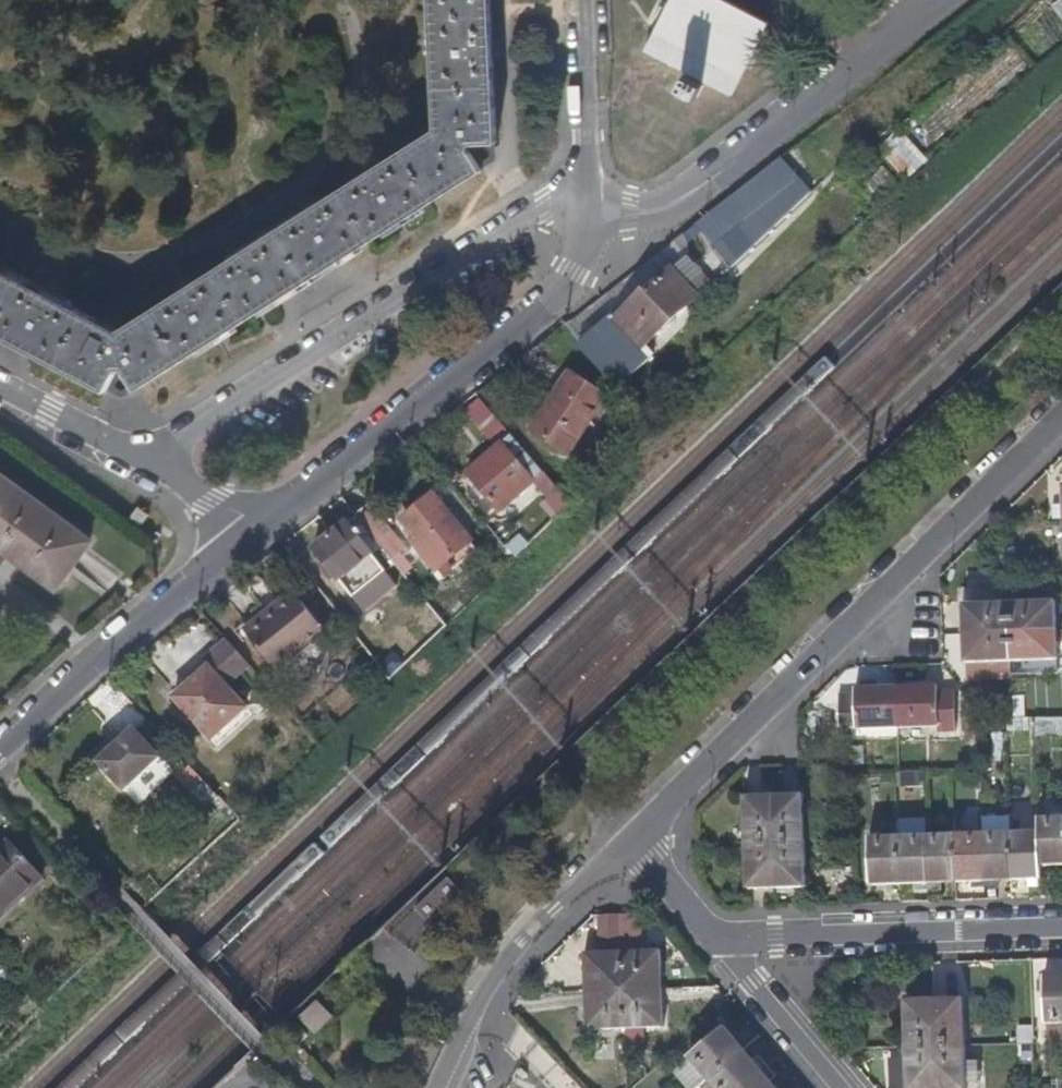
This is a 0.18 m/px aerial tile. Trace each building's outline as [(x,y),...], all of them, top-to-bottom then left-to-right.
[(105,398),(123,367),(141,396),(315,285),(484,171),(478,155),(498,155),(494,65),(491,0),(430,0),(436,117),(368,159),(305,198),(276,217),(240,239),(174,280),(113,318),(67,294),(2,260),(0,259),(0,345),(105,398)] [(693,103),(703,83),(727,96),(763,24),(719,0),(666,0),(640,51),(682,72),(671,94),(693,103)] [(778,155),(695,229),(730,268),(813,194),(778,155)] [(652,357),(644,347),(710,284),(688,261),(675,270),(649,294),(645,293),(617,319),(612,314),(579,343),(618,389),(652,357)] [(569,455),(607,399),(568,375),(547,406),(556,412),(540,435),(569,455)] [(540,435),(556,412),(547,406),(531,431),(540,435)] [(500,514),(546,474),(512,436),(465,476),(500,514)] [(0,477),(0,554),(49,590),(86,540),(0,477)] [(437,496),(406,521),(420,539),(441,567),(473,543),(437,496)] [(379,511),(366,522),(390,551),(403,541),(379,511)] [(332,569),(341,581),(374,555),(348,524),(316,549),(320,554),(315,558),(326,573),(332,569)] [(443,579),(479,550),(473,543),(441,567),(420,539),(414,544),(443,579)] [(341,581),(354,599),(388,572),(374,555),(341,581)] [(361,607),(395,580),(388,572),(354,599),(361,607)] [(326,621),(293,584),(247,626),(281,663),(326,621)] [(1010,629),(1009,600),(962,601),(963,631),(1010,629)] [(1056,627),(1055,600),(1009,600),(1010,629),(1056,627)] [(1057,656),(1056,627),(1010,629),(1011,658),(1057,656)] [(1011,658),(1010,629),(963,631),(964,659),(1011,658)] [(254,714),(226,684),(250,663),(227,638),(204,661),(207,667),(173,699),(220,746),(254,714)] [(956,733),(956,692),(939,692),(938,686),(898,687),(899,729),(939,728),(939,733),(956,733)] [(899,729),(898,687),(857,688),(857,695),(841,696),(842,736),(859,736),(860,731),(899,729)] [(98,764),(125,793),(161,760),(133,731),(98,764)] [(776,841),(775,794),(745,795),(747,842),(771,841),(776,841)] [(805,840),(802,795),(775,794),(776,841),(805,840)] [(1043,819),(1044,865),(1061,865),(1061,818),(1043,819)] [(1045,880),(1043,833),(1016,834),(1017,847),(1017,881),(1045,880)] [(989,882),(988,845),(987,834),(960,835),(961,883),(975,882),(989,882)] [(1017,881),(1017,847),(1016,834),(987,834),(988,845),(989,882),(1004,881),(1017,881)] [(933,884),(932,851),(931,835),(903,837),(904,885),(919,884),(933,884)] [(961,883),(960,835),(931,835),(932,851),(933,884),(947,883),(961,883)] [(904,885),(903,837),(875,837),(877,885),(904,885)] [(806,887),(805,840),(776,841),(777,887),(806,887)] [(777,887),(776,841),(771,841),(747,842),(749,888),(777,887)] [(45,879),(12,843),(0,854),(0,919),(45,879)] [(1004,890),(1004,881),(989,882),(989,890),(1004,890)] [(989,890),(989,882),(975,882),(976,891),(989,890)] [(425,947),(458,892),(443,883),(433,901),(417,891),(395,928),(425,947)] [(947,891),(947,883),(933,884),(933,892),(947,891)] [(933,892),(933,884),(919,884),(920,892),(933,892)] [(633,959),(632,921),(610,922),(610,933),(611,960),(633,959)] [(611,960),(610,933),(610,922),(587,922),(589,962),(611,960)] [(650,994),(648,958),(611,960),(613,996),(650,994)] [(613,996),(611,960),(573,963),(574,999),(613,996)] [(1046,979),(1047,1026),(1061,1025),(1061,978),(1046,979)] [(653,1035),(650,994),(613,996),(613,999),(616,1036),(653,1035)] [(616,1036),(613,999),(613,996),(574,999),(577,1040),(616,1036)] [(958,1047),(957,1000),(928,1002),(929,1037),(929,1048),(958,1047)] [(929,1037),(928,1002),(900,1003),(902,1049),(929,1048),(929,1037)] [(406,1055),(421,1040),(415,1035),(401,1050),(406,1055)] [(703,1087),(737,1057),(718,1035),(685,1065),(703,1087)] [(958,1047),(929,1048),(931,1087),(959,1087),(958,1047)] [(972,1047),(958,1047),(959,1087),(960,1087),(973,1087),(972,1047)] [(929,1048),(902,1049),(903,1087),(931,1087),(929,1048)] [(753,1077),(744,1065),(737,1057),(703,1087),(704,1087),(741,1087),(753,1077)] [(761,1071),(751,1059),(744,1065),(753,1077),(761,1071)] [(763,1087),(769,1081),(761,1071),(753,1077),(763,1087)] [(763,1087),(753,1077),(741,1087),(763,1087)]
